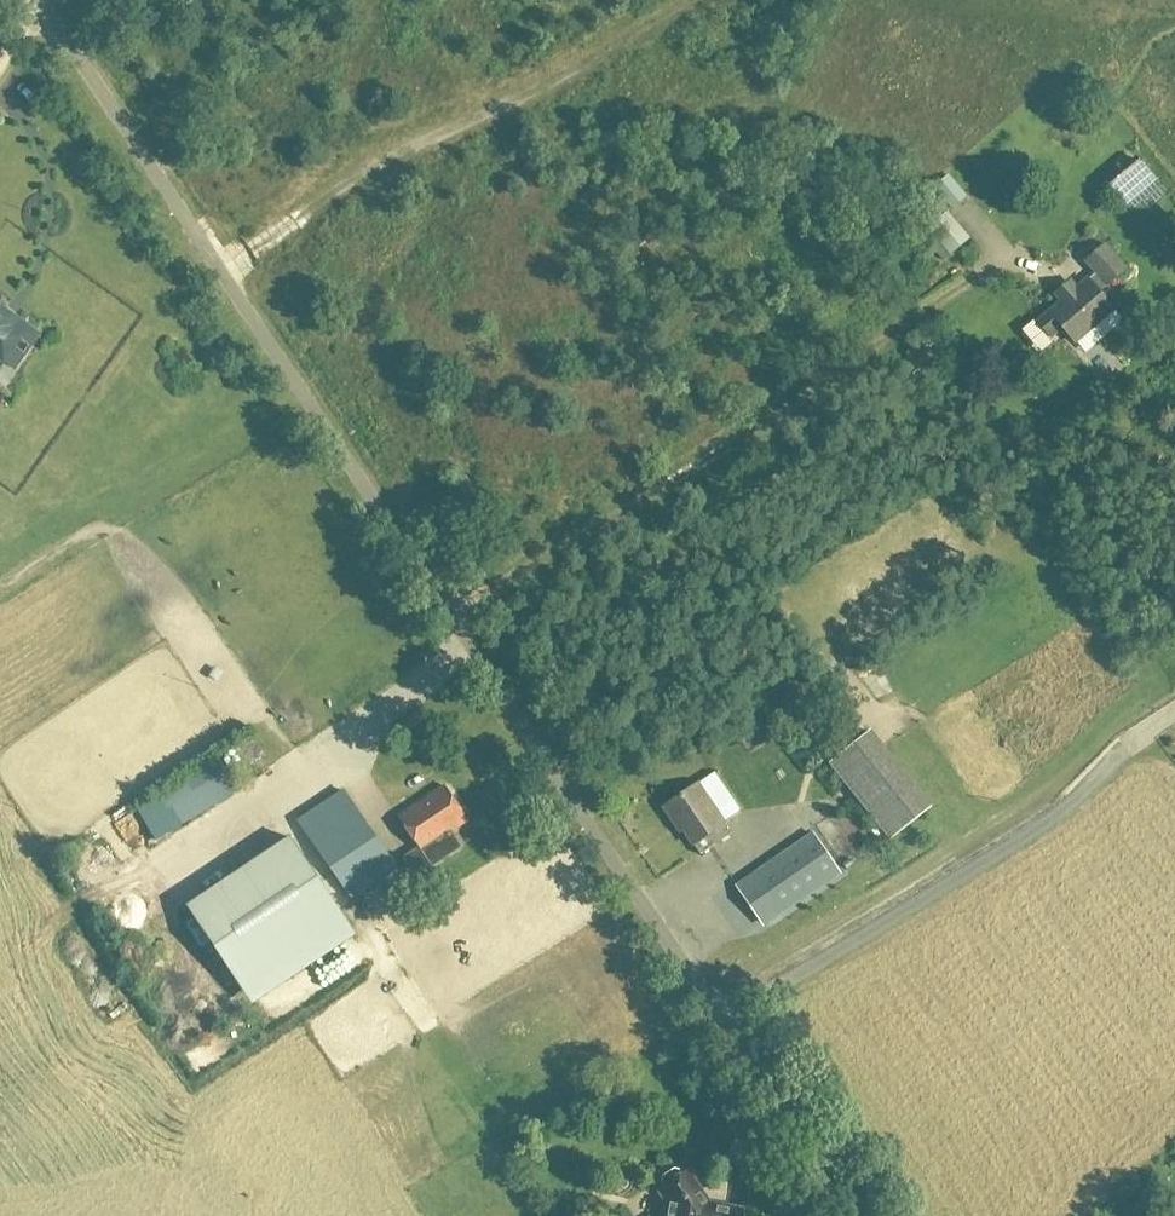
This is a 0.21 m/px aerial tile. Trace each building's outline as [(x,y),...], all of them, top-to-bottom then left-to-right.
[(1139,159),(1110,184),(1126,204),(1156,178),(1139,159)] [(1076,342),(1096,324),(1105,335),(1124,319),(1098,291),(1106,284),(1106,285),(1126,268),(1104,243),(1084,261),(1095,273),(1077,289),(1075,287),(1071,286),(1066,288),(1063,291),(1061,295),(1061,300),(1063,302),(1039,322),(1053,338),(1063,328),(1076,342)] [(14,367),(38,334),(0,307),(0,357),(14,367)] [(891,840),(930,809),(870,732),(831,762),(891,840)] [(250,745),(259,759),(274,749),(265,735),(250,745)] [(452,831),(468,821),(445,785),(398,815),(431,867),(462,847),(452,831)] [(729,835),(723,825),(696,785),(663,807),(675,824),(677,823),(698,856),(729,835)] [(351,899),(398,867),(346,790),(298,822),(351,899)] [(345,919),(290,837),(187,905),(243,988),(345,919)] [(841,878),(815,837),(735,887),(761,928),(841,878)] [(741,1210),(724,1207),(720,1210),(706,1207),(697,1194),(698,1189),(686,1171),(681,1174),(678,1170),(673,1169),(662,1177),(661,1182),(663,1186),(658,1190),(667,1203),(664,1207),(663,1212),(664,1215),(740,1215),(741,1210)]
